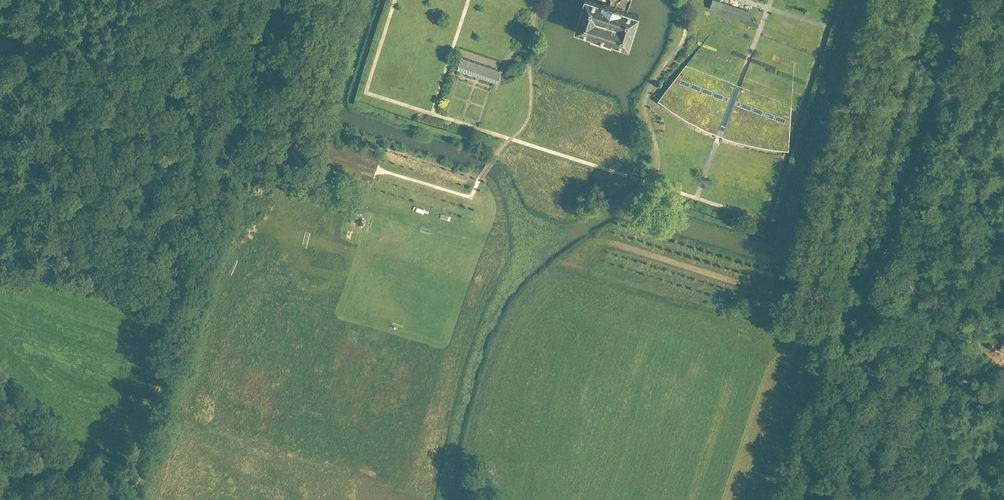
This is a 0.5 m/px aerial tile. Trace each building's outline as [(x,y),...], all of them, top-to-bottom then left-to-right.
[(588,0),(586,0),(576,31),(630,49),(640,17),(588,0)] [(726,0),(712,0),(709,9),(748,22),(749,19),(752,9),(726,0)] [(503,71),(462,57),(458,70),(498,84),(503,71)] [(783,146),(786,98),(683,63),(655,103),(675,115),(695,125),(716,133),(738,140),(761,144),(783,146)] [(350,247),(338,248),(339,260),(350,259),(350,247)]
